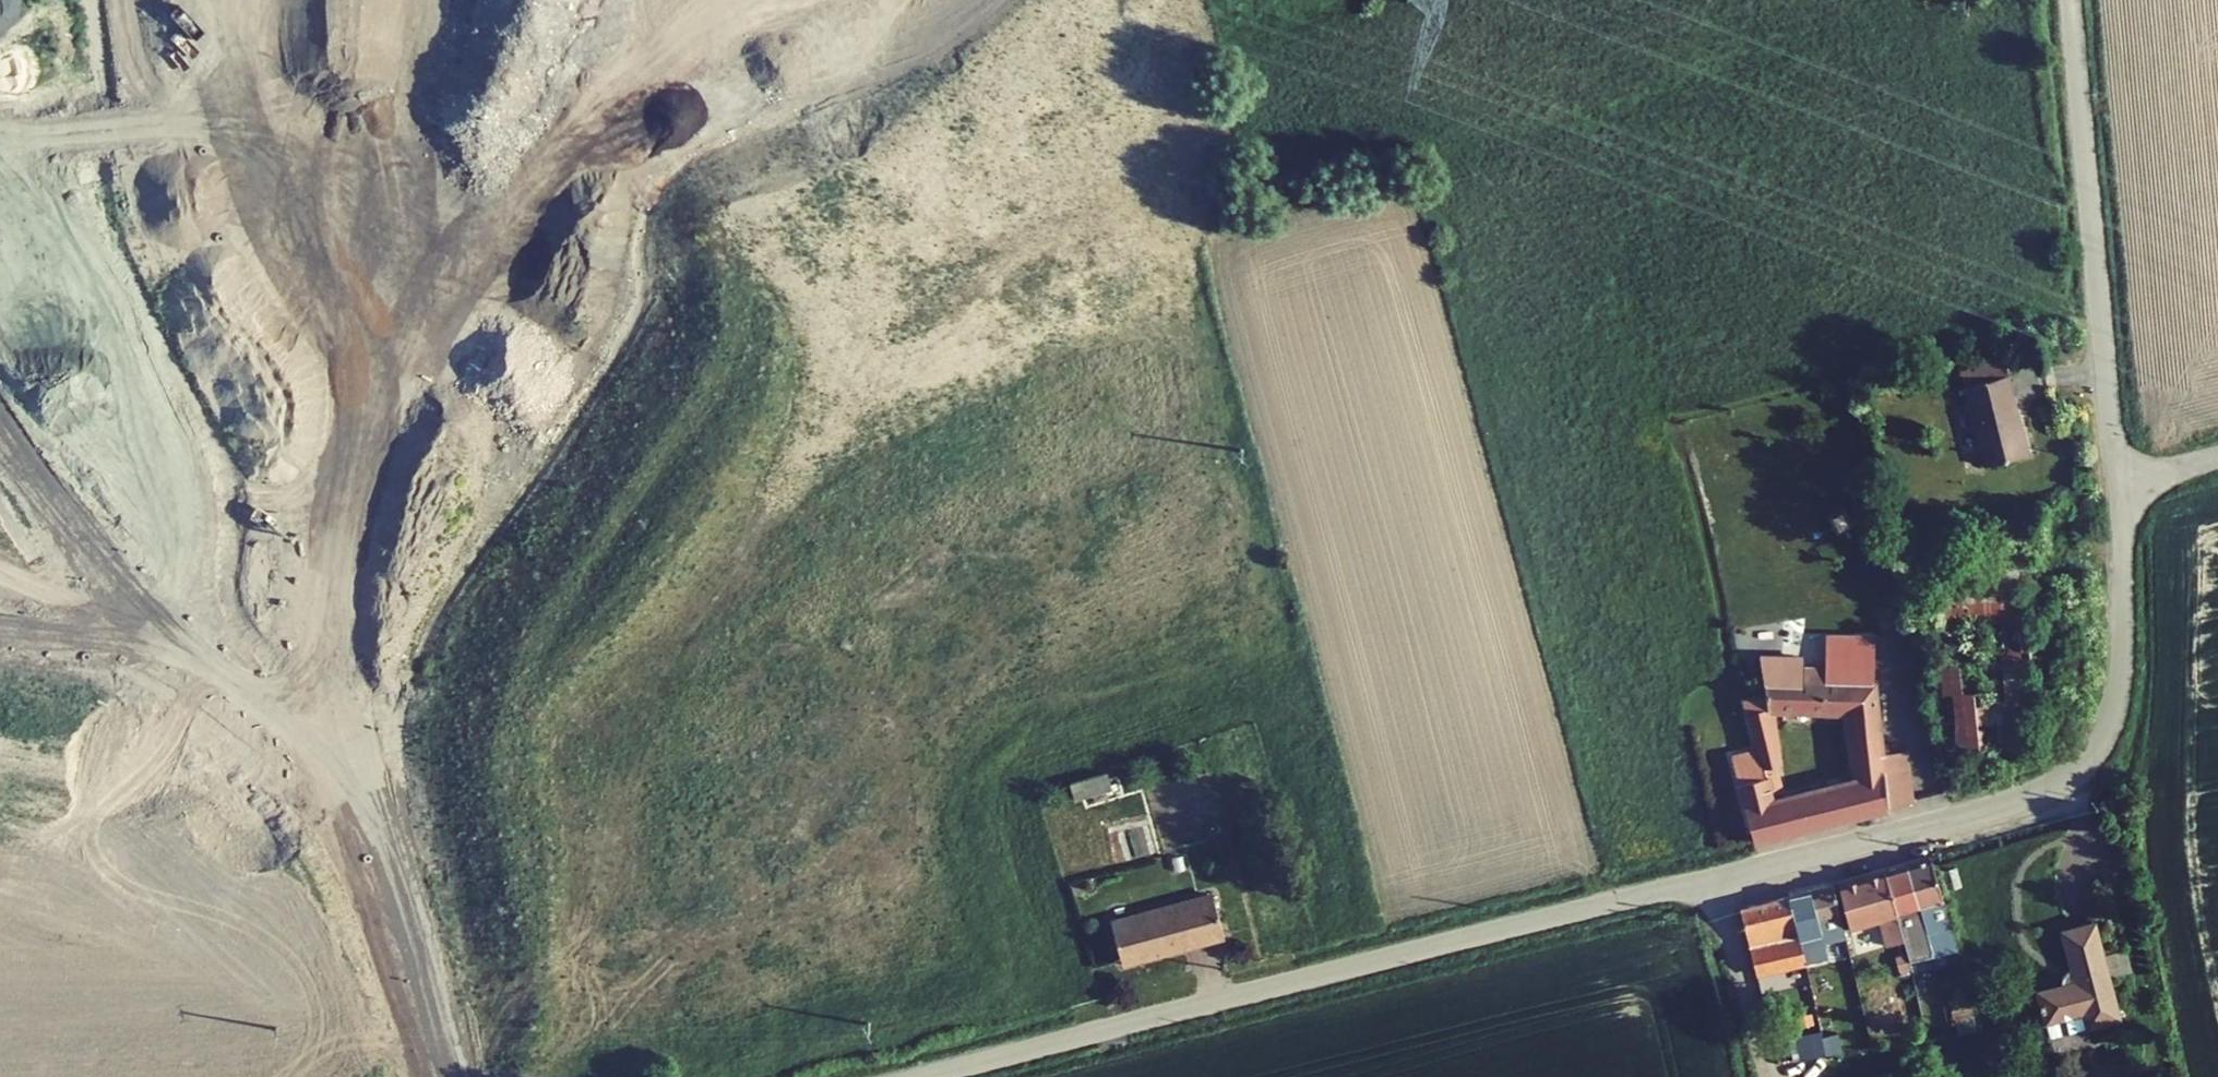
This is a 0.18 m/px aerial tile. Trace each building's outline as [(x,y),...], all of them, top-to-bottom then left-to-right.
[(1968,363),(1973,381),(2020,370),(2016,351),(1968,363)] [(1973,381),(1992,461),(2040,449),(2020,370),(1973,381)] [(2032,533),(1923,541),(1926,591),(1962,734),(2031,729),(2019,571),(2035,570),(2032,533)] [(1839,603),(1837,652),(1883,654),(1885,605),(1839,603)] [(1775,620),(1774,649),(1809,651),(1810,622),(1775,620)] [(1068,802),(1107,798),(1105,780),(1066,784),(1068,802)] [(1942,841),(1917,849),(1928,892),(1952,886),(1942,841)] [(1917,849),(1897,854),(1907,897),(1928,892),(1917,849)] [(1897,854),(1874,861),(1884,903),(1907,897),(1897,854)] [(1846,869),(1855,910),(1884,903),(1874,861),(1846,869)] [(1797,877),(1798,881),(1813,944),(1814,948),(1826,944),(1821,919),(1828,918),(1824,902),(1844,898),(1838,868),(1797,877)] [(1117,905),(1128,949),(1227,924),(1217,879),(1117,905)] [(1750,893),(1767,954),(1813,944),(1798,881),(1750,893)] [(1824,902),(1828,918),(1841,914),(1849,912),(1844,898),(1824,902)] [(1956,901),(1931,907),(1935,923),(1960,916),(1956,901)] [(1931,907),(1910,912),(1914,928),(1935,923),(1931,907)] [(2016,978),(2023,1007),(2060,998),(2064,1014),(2096,1006),(2073,909),(2041,917),(2053,969),(2016,978)] [(1841,914),(1843,923),(1850,922),(1849,912),(1841,914)] [(1910,912),(1887,918),(1891,934),(1914,928),(1910,912)] [(1867,923),(1870,939),(1891,934),(1887,918),(1867,923)] [(2023,1007),(2026,1022),(2064,1014),(2060,998),(2023,1007)] [(1835,1035),(1829,1009),(1803,1015),(1809,1040),(1835,1035)]
